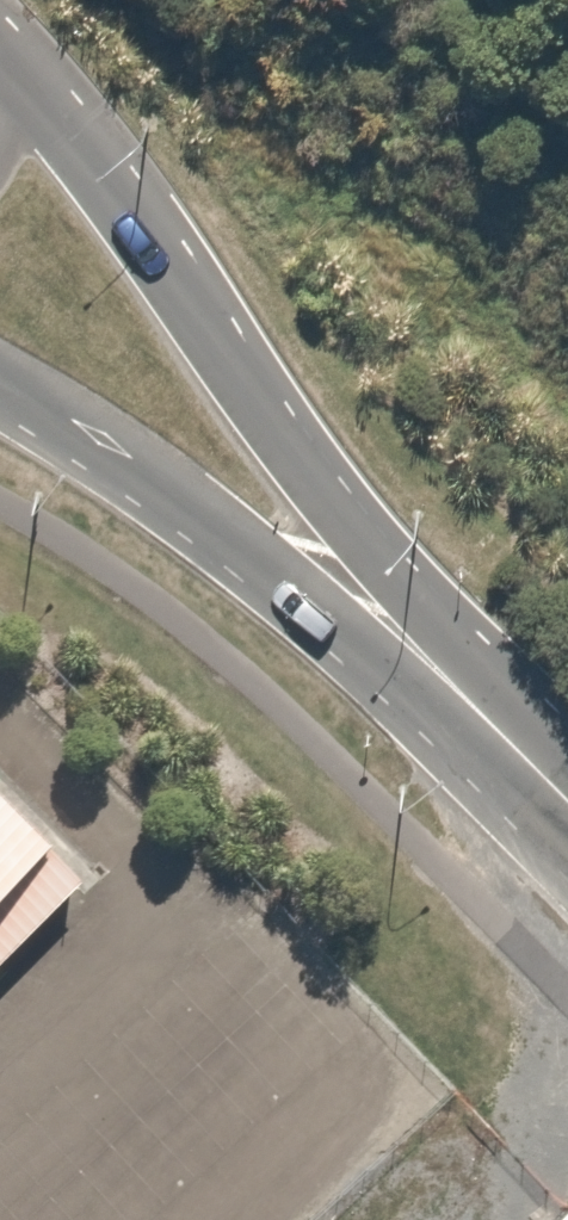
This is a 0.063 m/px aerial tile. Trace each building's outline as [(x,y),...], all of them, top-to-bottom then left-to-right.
[(0,807),(0,952),(73,880),(0,807)]
